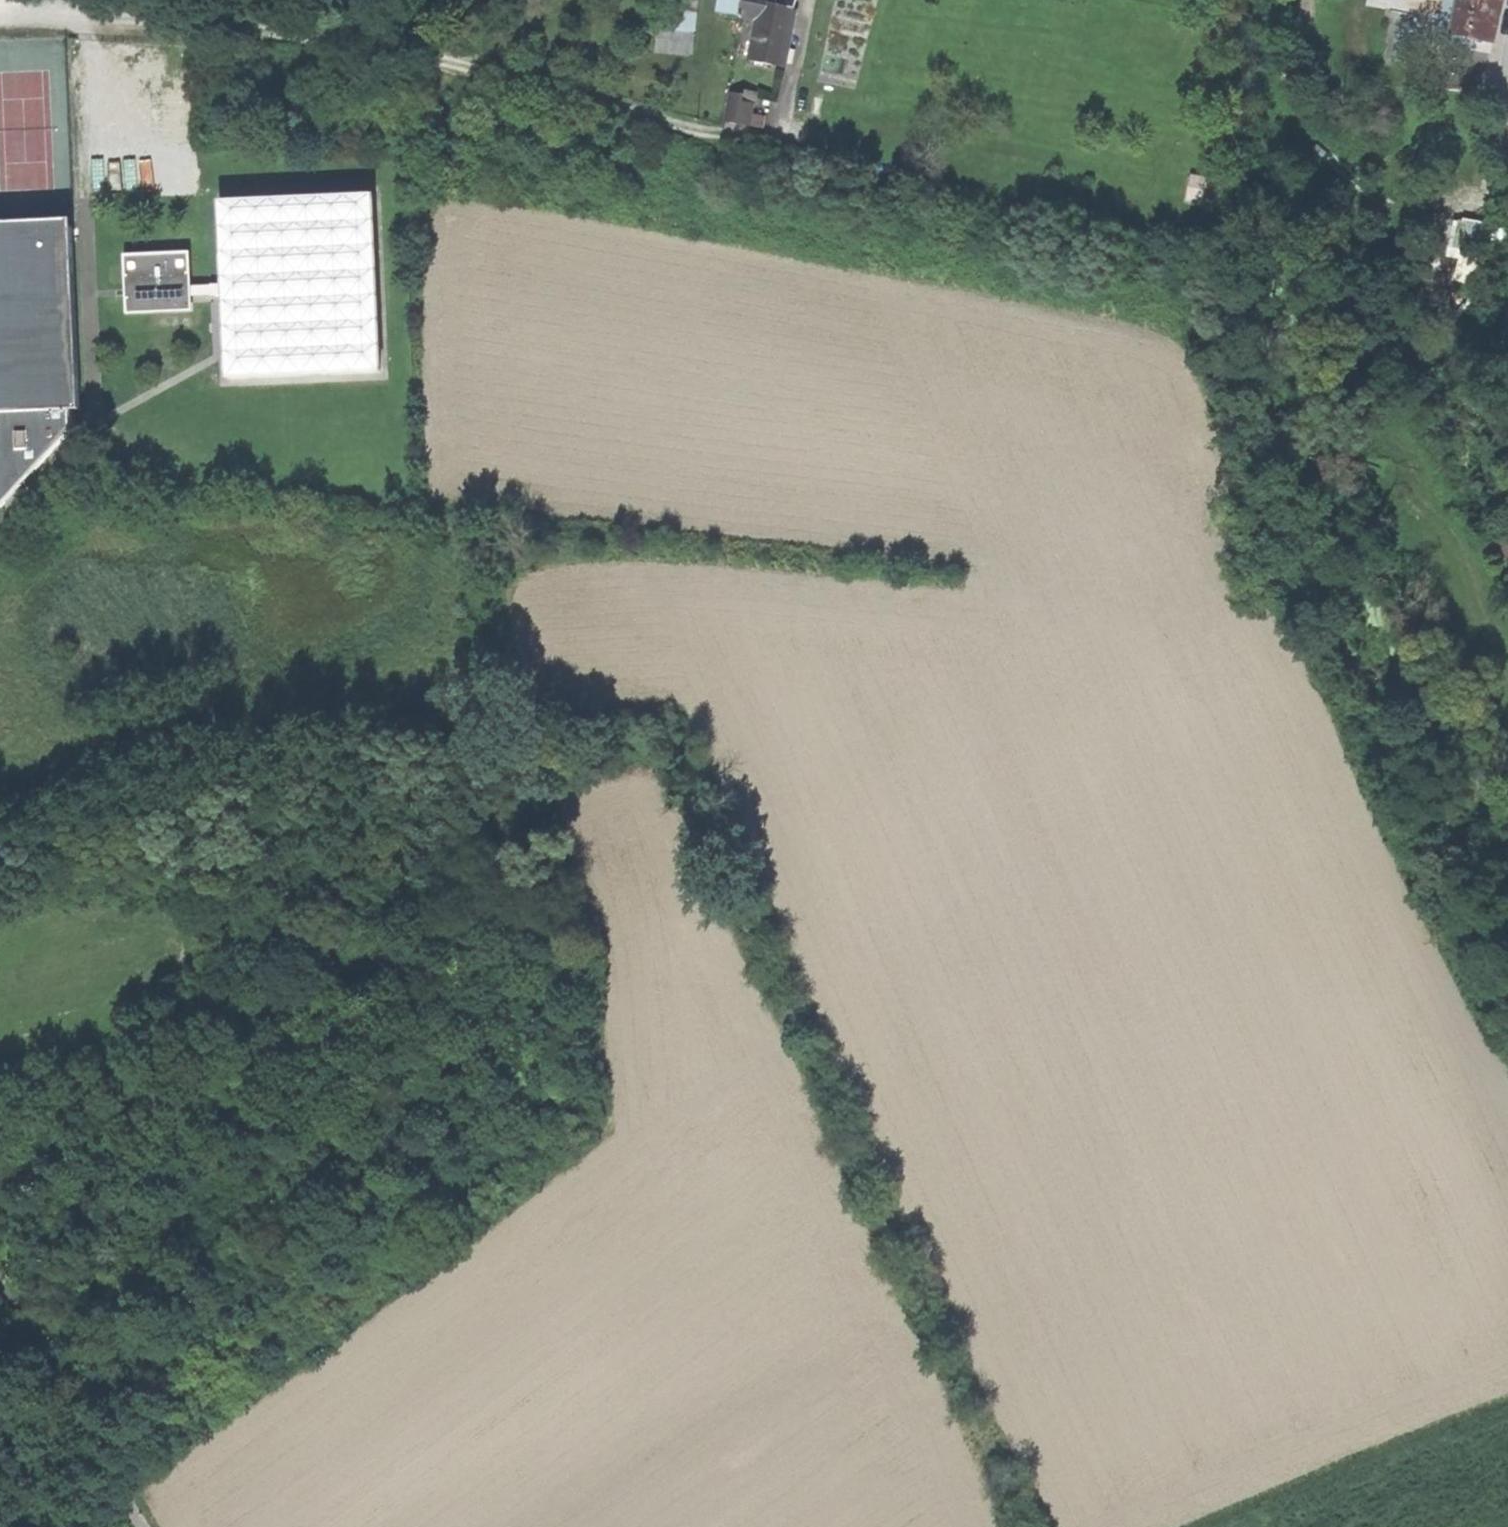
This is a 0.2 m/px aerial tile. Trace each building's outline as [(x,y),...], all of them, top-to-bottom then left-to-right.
[(693,34),(698,1),(688,0),(659,0),(654,50),(686,56),(689,33),(693,34)] [(783,70),(796,0),(723,0),(720,13),(739,20),(759,23),(752,64),(766,67),(783,70)] [(1492,42),(1497,21),(1502,1),(1498,0),(1407,0),(1407,2),(1446,10),(1444,21),(1458,24),(1456,35),(1492,42)] [(745,93),(744,97),(743,103),(753,105),(756,95),(745,93)] [(744,97),(733,95),(726,122),(749,127),(751,115),(753,105),(743,103),(744,97)] [(764,118),(751,115),(749,127),(761,130),(764,118)] [(1192,175),(1188,201),(1204,203),(1208,178),(1192,175)] [(220,298),(224,385),(382,378),(374,198),(216,205),(219,285),(220,298)] [(1,508),(77,425),(77,423),(74,423),(73,409),(81,409),(73,227),(64,219),(0,222),(0,508),(1,508)] [(125,255),(129,314),(194,313),(193,298),(220,298),(219,285),(193,286),(190,253),(125,255)]
